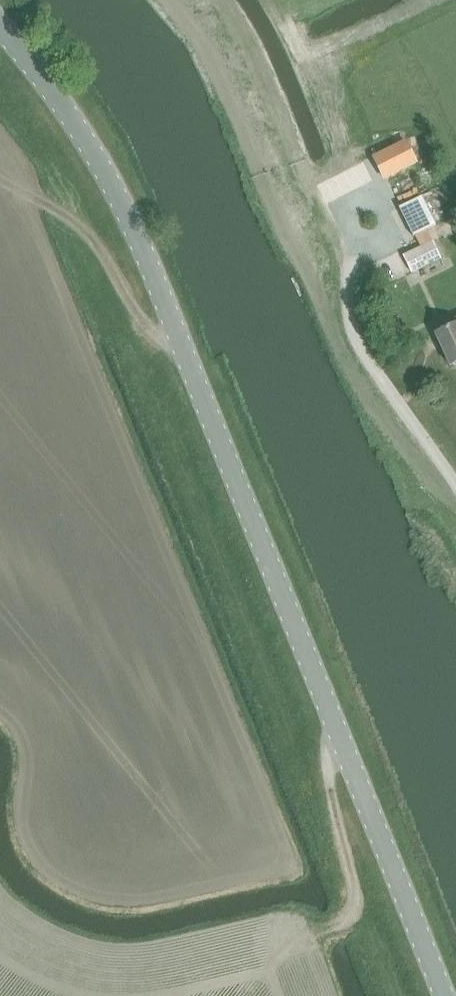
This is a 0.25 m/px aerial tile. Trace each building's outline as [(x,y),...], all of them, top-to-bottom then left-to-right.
[(414,236),(437,225),(422,196),(400,207),(414,236)] [(442,258),(433,240),(402,255),(411,273),(442,258)] [(379,326),(386,340),(397,335),(389,320),(379,326)] [(436,334),(451,366),(455,363),(455,325),(436,334)]
